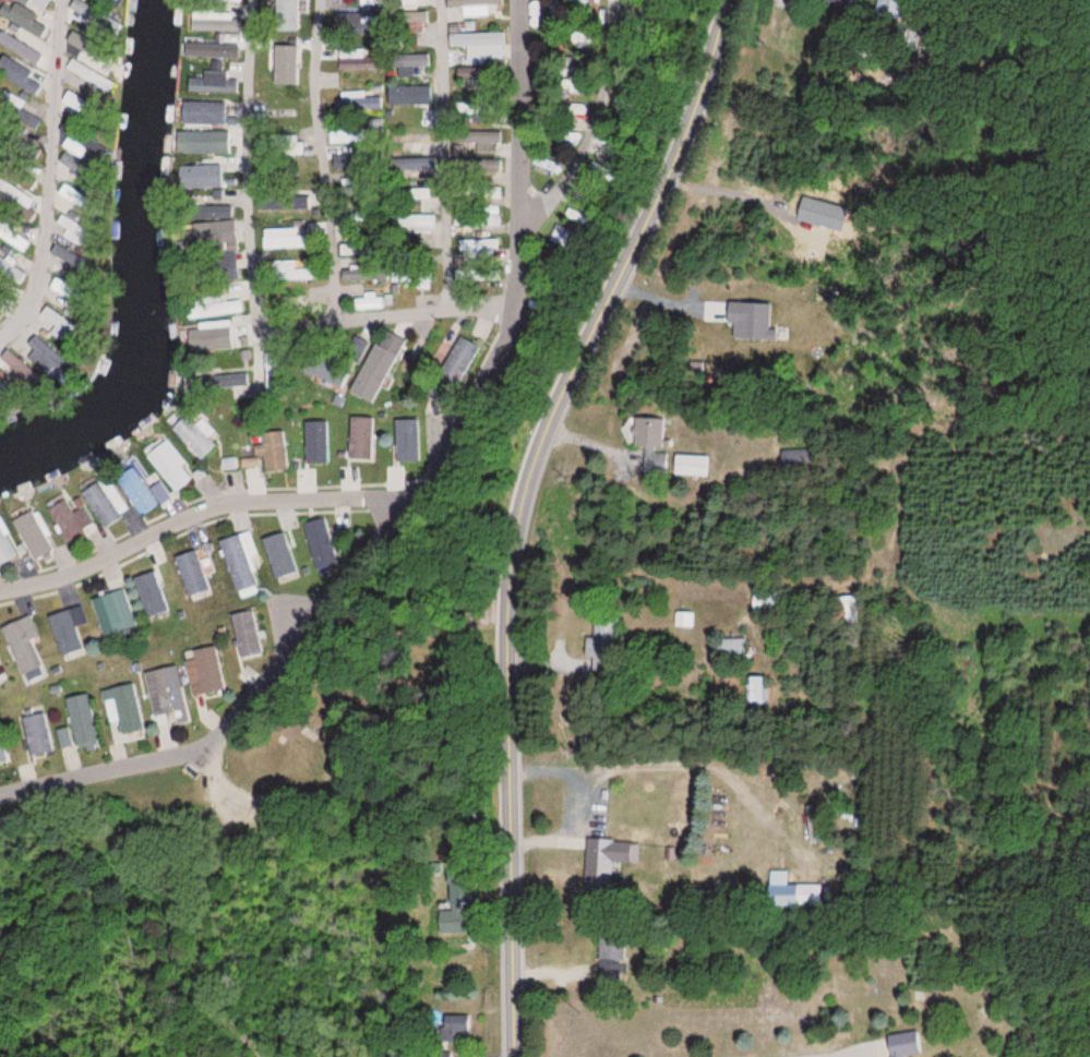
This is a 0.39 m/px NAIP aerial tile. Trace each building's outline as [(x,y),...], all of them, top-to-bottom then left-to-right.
[(462,17),(487,17),(487,2),(499,2),(499,0),(462,0),(462,17)] [(880,15),(898,16),(900,0),(881,0),(880,15)] [(32,18),(35,13),(12,1),(3,18),(39,36),(45,25),(32,18)] [(430,12),(406,12),(406,23),(430,23),(430,12)] [(36,65),(42,53),(0,30),(0,45),(36,65)] [(499,34),(488,34),(488,50),(499,50),(499,34)] [(200,45),(200,56),(238,56),(238,45),(200,45)] [(430,67),(430,55),(393,55),(393,75),(413,75),(413,67),(430,67)] [(67,70),(110,92),(116,80),(73,58),(67,70)] [(227,93),(227,72),(191,72),(191,93),(227,93)] [(433,95),(433,87),(412,87),(412,95),(433,95)] [(1,97),(18,108),(22,102),(5,90),(1,97)] [(64,100),(80,109),(86,99),(70,90),(64,100)] [(227,99),(187,99),(187,124),(227,124),(227,99)] [(202,153),(228,153),(228,130),(202,130),(202,153)] [(468,151),(492,151),(492,142),(502,142),(502,132),(468,132),(468,151)] [(393,143),(424,143),(424,134),(393,133),(393,143)] [(297,143),(297,134),(268,134),(268,154),(313,154),(313,143),(297,143)] [(567,150),(569,138),(559,137),(557,148),(567,150)] [(432,167),(432,158),(407,158),(407,167),(432,167)] [(474,159),(474,172),(499,173),(499,159),(474,159)] [(34,181),(24,169),(16,176),(26,188),(34,181)] [(224,188),(224,170),(184,170),(184,188),(224,188)] [(2,180),(0,183),(0,190),(27,208),(32,201),(2,180)] [(61,192),(75,200),(79,192),(65,184),(61,192)] [(498,196),(498,188),(481,188),(482,197),(498,196)] [(400,199),(429,199),(429,189),(400,189),(400,199)] [(315,217),(315,204),(260,204),(260,217),(315,217)] [(231,218),(231,206),(211,206),(211,218),(231,218)] [(393,214),(393,232),(435,232),(435,214),(393,214)] [(499,216),(482,216),(482,225),(499,225),(499,216)] [(264,228),(264,249),(301,249),(301,228),(264,228)] [(2,238),(23,251),(29,242),(8,229),(2,238)] [(225,229),(210,229),(210,248),(225,248),(225,229)] [(461,240),(461,257),(493,257),(493,249),(500,249),(500,240),(461,240)] [(236,255),(226,255),(226,272),(236,272),(236,255)] [(302,261),(272,261),(272,281),(302,281),(302,261)] [(500,270),(471,270),(471,280),(500,280),(500,270)] [(434,287),(434,271),(408,271),(408,287),(434,287)] [(227,301),(227,295),(191,298),(192,317),(242,313),(241,299),(227,301)] [(355,308),(387,308),(387,295),(355,295),(355,308)] [(351,390),(372,401),(406,339),(384,327),(351,390)] [(213,433),(204,424),(200,428),(181,409),(166,424),(200,458),(214,444),(208,437),(213,433)] [(347,459),(369,459),(369,417),(347,416),(347,459)] [(633,418),(633,447),(663,447),(663,418),(633,418)] [(259,471),(284,471),(284,433),(259,433),(259,471)] [(173,493),(191,480),(181,467),(185,464),(167,438),(145,454),(173,493)] [(709,476),(709,456),(673,456),(673,476),(709,476)] [(160,504),(132,461),(122,468),(123,470),(114,476),(140,517),(160,504)] [(99,533),(84,506),(73,512),(65,498),(47,508),(70,549),(99,533)] [(12,521),(32,561),(54,550),(34,510),(12,521)] [(338,564),(324,516),(302,523),(316,570),(338,564)] [(18,556),(0,523),(0,565),(18,556)] [(251,530),(219,539),(234,591),(265,582),(251,530)] [(260,539),(273,577),(298,568),(285,530),(260,539)] [(187,597),(210,590),(198,550),(175,557),(187,597)] [(138,578),(153,623),(173,616),(157,571),(138,578)] [(135,626),(123,588),(90,599),(102,637),(135,626)] [(780,592),(751,592),(751,608),(780,608),(780,592)] [(840,626),(857,625),(856,595),(839,596),(840,626)] [(230,614),(237,657),(259,653),(252,610),(230,614)] [(677,626),(693,626),(693,612),(677,612),(677,626)] [(18,675),(44,666),(28,617),(1,626),(18,675)] [(588,638),(588,653),(621,652),(620,621),(593,621),(594,638),(588,638)] [(745,639),(716,639),(716,658),(745,658),(745,639)] [(215,646),(184,651),(191,696),(222,690),(215,646)] [(143,672),(152,716),(183,710),(174,666),(143,672)] [(747,677),(747,703),(768,703),(768,677),(747,677)] [(104,689),(113,734),(145,728),(137,683),(104,689)] [(90,693),(65,697),(70,730),(59,731),(62,748),(98,742),(90,693)] [(47,712),(21,717),(28,755),(54,750),(47,712)] [(9,762),(7,734),(0,734),(0,762),(9,762)] [(615,839),(585,838),(584,889),(614,889),(615,839)] [(820,884),(794,884),(794,906),(820,906),(820,884)] [(463,909),(438,909),(438,933),(463,933),(463,909)] [(625,933),(598,933),(598,962),(625,962),(625,933)] [(467,1034),(467,1018),(441,1018),(441,1044),(460,1044),(460,1034),(467,1034)] [(901,1055),(916,1053),(914,1032),(884,1035),(886,1056),(901,1056),(901,1055)]
